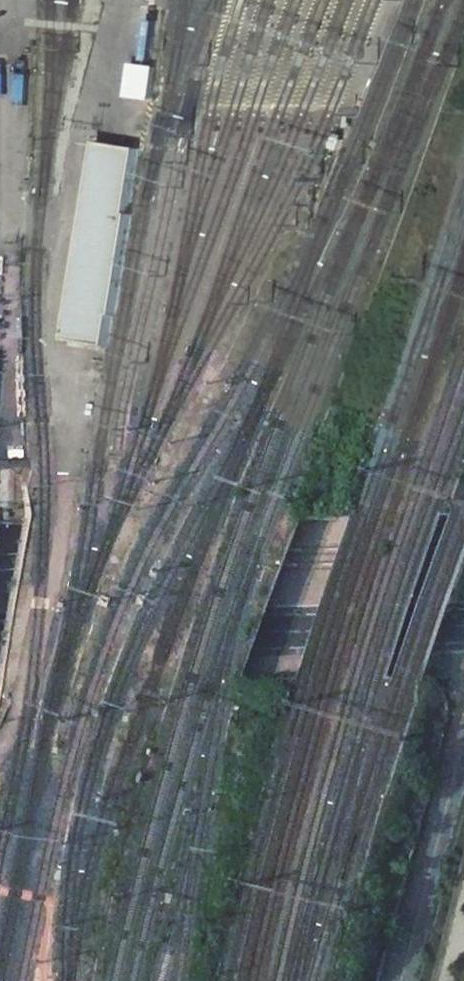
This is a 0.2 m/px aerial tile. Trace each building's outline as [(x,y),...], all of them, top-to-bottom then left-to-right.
[(168,10),(144,7),(131,100),(154,104),(168,10)] [(137,150),(98,143),(66,338),(106,344),(111,313),(113,314),(129,216),(126,215),(137,150)]
